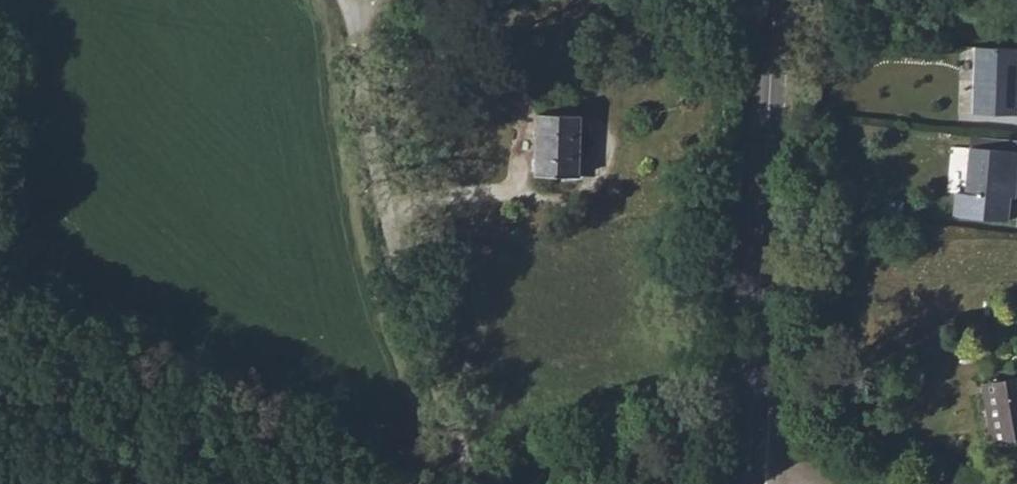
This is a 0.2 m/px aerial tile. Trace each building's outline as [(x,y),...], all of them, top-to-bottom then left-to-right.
[(978,47),(975,111),(1016,113),(1016,99),(1016,50),(978,47)] [(573,120),(529,118),(527,182),(570,184),(573,120)] [(1005,224),(1007,201),(1010,174),(1015,175),(1016,157),(967,152),(963,197),(953,196),(951,219),(1005,224)] [(995,448),(1016,444),(1016,383),(983,389),(995,448)]
